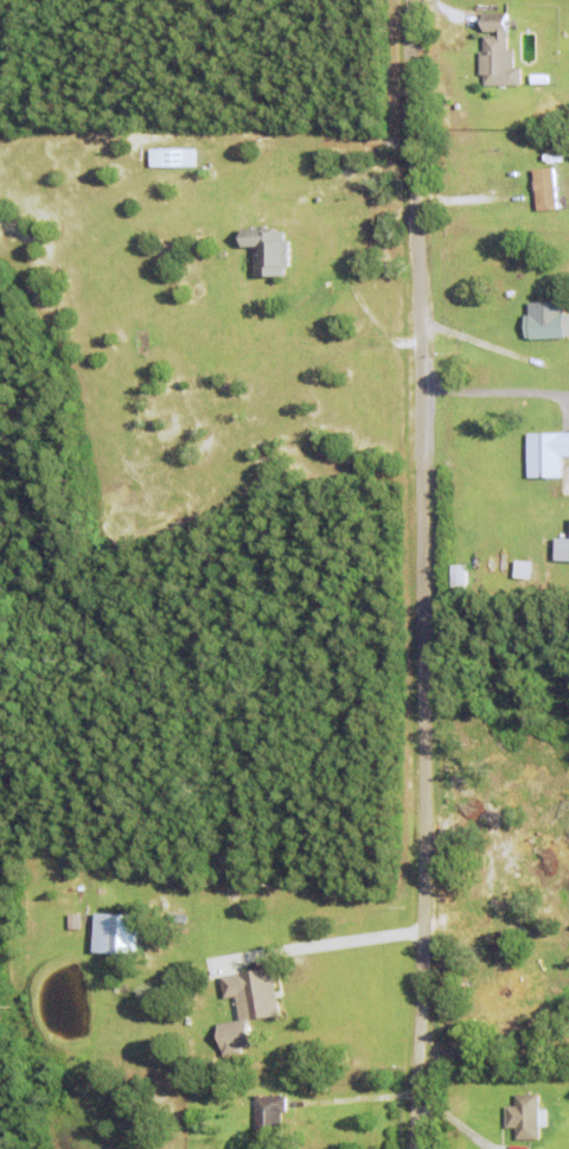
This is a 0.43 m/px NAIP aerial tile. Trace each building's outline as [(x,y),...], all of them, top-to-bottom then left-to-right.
[(509,34),(509,50),(514,50),(514,68),(522,68),(522,85),(484,85),(484,75),(480,75),(480,51),(485,51),(485,36),(498,36),(498,32),(484,32),(484,20),(509,20),(509,31),(506,31),(506,34),(509,34)] [(500,91),(503,91),(503,97),(503,108),(500,108),(501,114),(494,114),(494,90),(500,90),(500,91)] [(152,149),(186,148),(186,165),(152,166),(152,149)] [(537,211),(533,170),(555,167),(557,197),(565,196),(567,209),(558,209),(537,211)] [(284,230),(239,231),(239,247),(252,246),(253,276),(285,275),(284,230)] [(565,313),(568,313),(568,336),(565,336),(565,338),(530,339),(530,338),(526,338),(525,315),(530,314),(530,313),(565,312),(565,313)] [(529,434),(568,433),(568,457),(563,457),(563,477),(530,478),(529,434)] [(557,540),(568,540),(568,560),(556,560),(557,540)] [(517,569),(517,562),(526,562),(525,570),(517,569)] [(449,587),(464,587),(465,565),(450,564),(449,587)] [(216,864),(216,850),(224,851),(224,864),(216,864)] [(113,955),(114,915),(140,917),(138,956),(113,955)] [(482,959),(482,947),(492,949),(491,959),(482,959)] [(250,1023),(254,1047),(242,1049),(242,1055),(225,1058),(219,1026),(242,1022),(237,998),(226,1000),(222,978),(274,969),(282,1017),(250,1023)] [(490,996),(503,981),(507,984),(494,1000),(490,996)] [(313,1079),(327,1079),(327,1091),(313,1091),(313,1079)] [(517,1141),(517,1130),(507,1130),(507,1107),(517,1107),(517,1096),(541,1096),(541,1141),(517,1141)] [(256,1110),(250,1110),(250,1100),(257,1100),(257,1098),(287,1098),(287,1113),(283,1113),(283,1143),(256,1143),(256,1110)]
